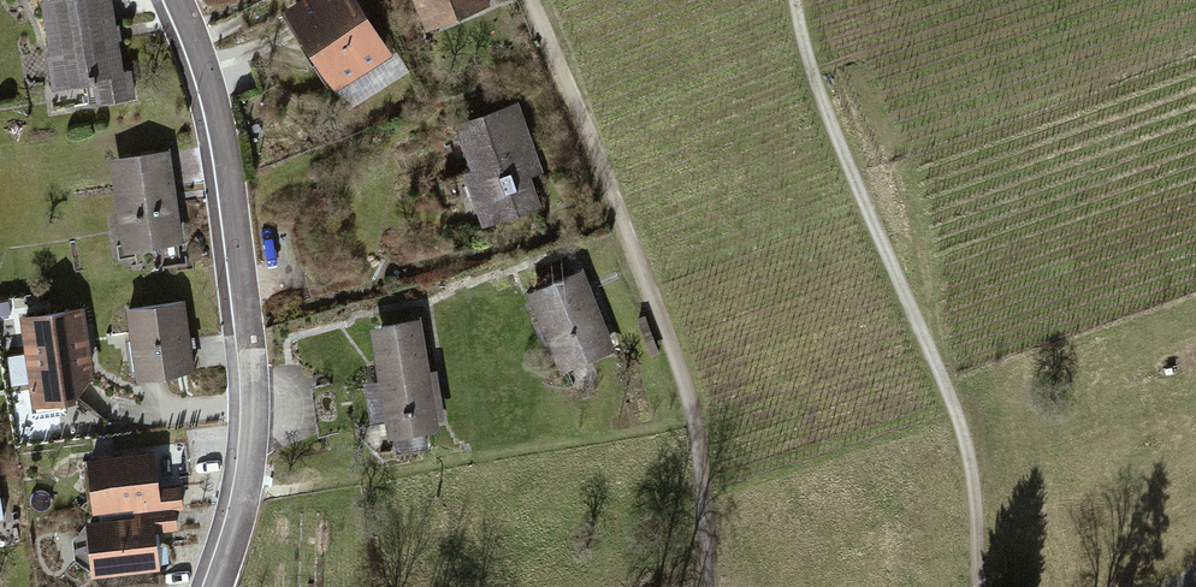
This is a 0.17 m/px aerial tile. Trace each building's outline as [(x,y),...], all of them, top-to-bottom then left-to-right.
[(58,97),(100,91),(103,109),(135,105),(119,0),(43,0),(58,97)] [(292,11),(346,91),(400,54),(363,0),(308,0),(292,11)] [(436,34),(500,5),(498,0),(421,0),(436,34)] [(520,106),(464,128),(481,172),(469,176),(490,230),(558,204),(520,106)] [(177,153),(116,164),(133,258),(193,248),(177,153)] [(588,274),(532,297),(565,378),(621,355),(588,274)] [(188,303),(132,313),(145,384),(201,374),(188,303)] [(90,310),(26,321),(41,412),(84,405),(102,379),(90,310)] [(430,316),(370,328),(381,381),(372,383),(381,427),(397,424),(401,444),(453,434),(430,316)] [(164,451),(97,459),(105,518),(187,507),(185,488),(169,490),(164,451)] [(8,501),(0,457),(0,502),(8,501)] [(180,512),(93,524),(101,579),(169,569),(165,536),(183,534),(180,512)]
